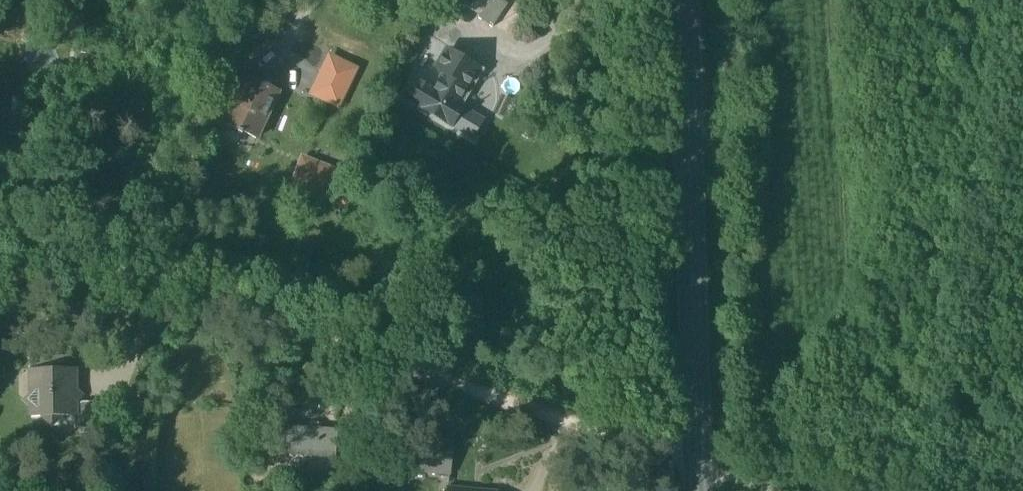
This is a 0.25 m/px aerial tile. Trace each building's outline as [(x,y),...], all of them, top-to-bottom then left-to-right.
[(509,0),(494,0),(481,19),(492,26),(509,0)] [(340,108),(358,64),(324,51),(306,94),(340,108)] [(447,70),(431,99),(425,96),(419,107),(452,126),(461,109),(455,105),(468,82),(447,70)] [(249,77),(226,125),(239,131),(238,132),(242,134),(243,133),(256,139),(279,91),(249,77)] [(343,175),(314,165),(309,180),(298,176),(294,187),(338,203),(338,205),(347,208),(352,193),(338,189),(343,175)] [(75,369),(35,370),(35,389),(24,401),(35,412),(36,418),(41,418),(52,428),(62,417),(76,417),(75,403),(82,396),(75,389),(75,369)] [(107,402),(83,403),(84,425),(87,429),(108,428),(107,402)] [(302,431),(278,429),(276,454),(335,459),(337,430),(303,428),(302,431)] [(452,450),(406,447),(404,471),(451,474),(452,450)]
